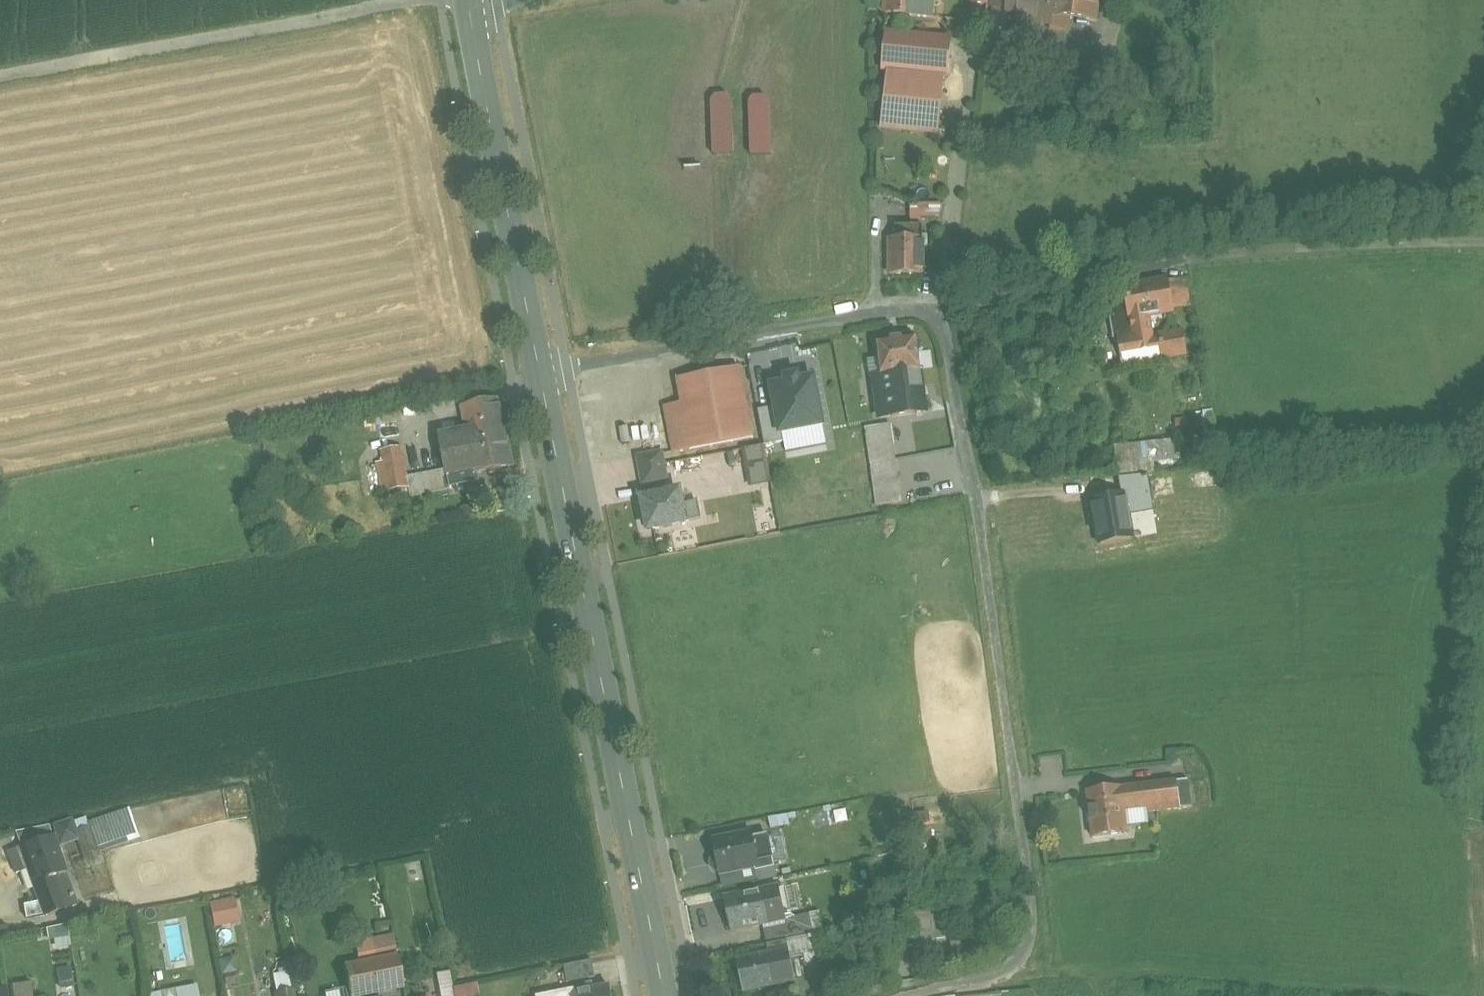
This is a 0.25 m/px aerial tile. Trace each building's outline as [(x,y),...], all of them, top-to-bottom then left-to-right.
[(887,10),(886,13),(935,18),(937,0),(888,0),(887,10)] [(994,7),(1009,9),(1010,0),(994,0),(994,7)] [(1009,9),(1008,19),(1052,24),(1053,16),(1052,16),(1054,0),(1010,0),(1009,9)] [(1052,16),(1053,16),(1098,22),(1100,0),(1054,0),(1052,16)] [(953,39),(888,32),(884,69),(947,75),(949,76),(953,39)] [(947,75),(890,70),(884,127),(940,133),(947,75)] [(1150,72),(1139,71),(1138,88),(1150,89),(1150,72)] [(943,204),(912,204),(912,218),(942,217),(943,204)] [(923,234),(923,226),(907,227),(907,238),(892,238),(892,274),(924,274),(924,253),(929,253),(929,234),(923,234)] [(929,253),(924,253),(924,274),(935,274),(937,253),(929,253)] [(1168,278),(1125,285),(1127,297),(1109,300),(1116,340),(1120,339),(1125,363),(1186,353),(1182,328),(1154,333),(1151,316),(1174,312),(1173,308),(1169,281),(1168,278)] [(1187,278),(1169,281),(1173,308),(1191,305),(1187,278)] [(903,336),(892,338),(892,340),(879,342),(883,375),(876,376),(881,416),(894,414),(894,415),(927,410),(917,336),(904,338),(903,336)] [(741,367),(678,379),(683,403),(666,406),(675,453),(755,438),(741,367)] [(826,372),(778,381),(789,434),(835,426),(826,372)] [(465,407),(469,433),(443,438),(448,468),(451,483),(453,482),(453,481),(467,478),(468,483),(480,481),(479,471),(514,465),(502,400),(465,407)] [(892,424),(866,427),(878,505),(903,502),(892,424)] [(1180,467),(1179,442),(1119,444),(1120,469),(1180,467)] [(403,447),(384,450),(385,461),(378,462),(383,491),(410,486),(408,475),(403,447)] [(664,452),(640,456),(642,469),(666,465),(664,452)] [(666,465),(642,469),(645,484),(669,480),(666,465)] [(448,468),(408,475),(410,486),(412,496),(452,488),(451,483),(448,468)] [(1148,473),(1148,475),(1151,492),(1153,500),(1176,497),(1174,471),(1148,473)] [(1148,475),(1123,478),(1126,494),(1126,496),(1151,492),(1148,475)] [(681,491),(646,498),(649,511),(646,515),(648,524),(652,526),(653,529),(702,519),(699,502),(688,504),(687,497),(682,498),(681,491)] [(1126,494),(1092,500),(1100,543),(1134,537),(1130,513),(1154,509),(1153,500),(1151,492),(1126,496),(1126,494)] [(1176,781),(1123,787),(1126,810),(1147,808),(1148,812),(1179,808),(1176,781)] [(1123,787),(1088,791),(1094,837),(1129,833),(1126,810),(1123,787)] [(929,816),(900,818),(901,833),(930,831),(929,816)] [(50,826),(30,830),(34,842),(53,835),(50,826)] [(753,834),(714,841),(717,856),(715,858),(713,860),(712,864),(713,867),(714,869),(716,871),(718,872),(721,873),(721,875),(755,868),(756,873),(775,869),(769,836),(754,839),(753,834)] [(34,842),(22,846),(47,916),(78,905),(53,835),(34,842)] [(775,869),(756,873),(758,882),(777,878),(775,869)] [(234,886),(207,890),(212,916),(238,911),(234,886)] [(780,889),(726,900),(732,932),(766,925),(766,923),(786,919),(780,889)] [(787,926),(764,930),(767,945),(809,936),(814,935),(812,922),(787,927),(787,926)] [(394,936),(372,940),(374,952),(397,948),(394,936)] [(809,936),(767,945),(770,955),(738,962),(745,992),(796,981),(791,958),(803,955),(813,953),(810,941),(813,940),(812,938),(810,938),(809,936)] [(803,955),(791,958),(796,981),(808,978),(803,955)] [(346,967),(352,995),(364,995),(405,988),(398,956),(346,967)] [(594,960),(565,965),(569,983),(597,977),(594,960)] [(439,974),(443,995),(482,995),(480,983),(455,988),(452,971),(439,974)] [(290,973),(274,977),(277,992),(293,989),(290,973)] [(823,981),(810,983),(813,995),(814,995),(825,994),(823,981)] [(16,984),(17,995),(36,995),(35,983),(16,984)] [(594,990),(593,984),(579,987),(579,988),(580,993),(579,993),(580,995),(613,995),(611,986),(594,990)] [(0,987),(0,995),(12,995),(11,987),(0,987)] [(544,995),(580,995),(579,993),(580,993),(579,988),(544,995)]
